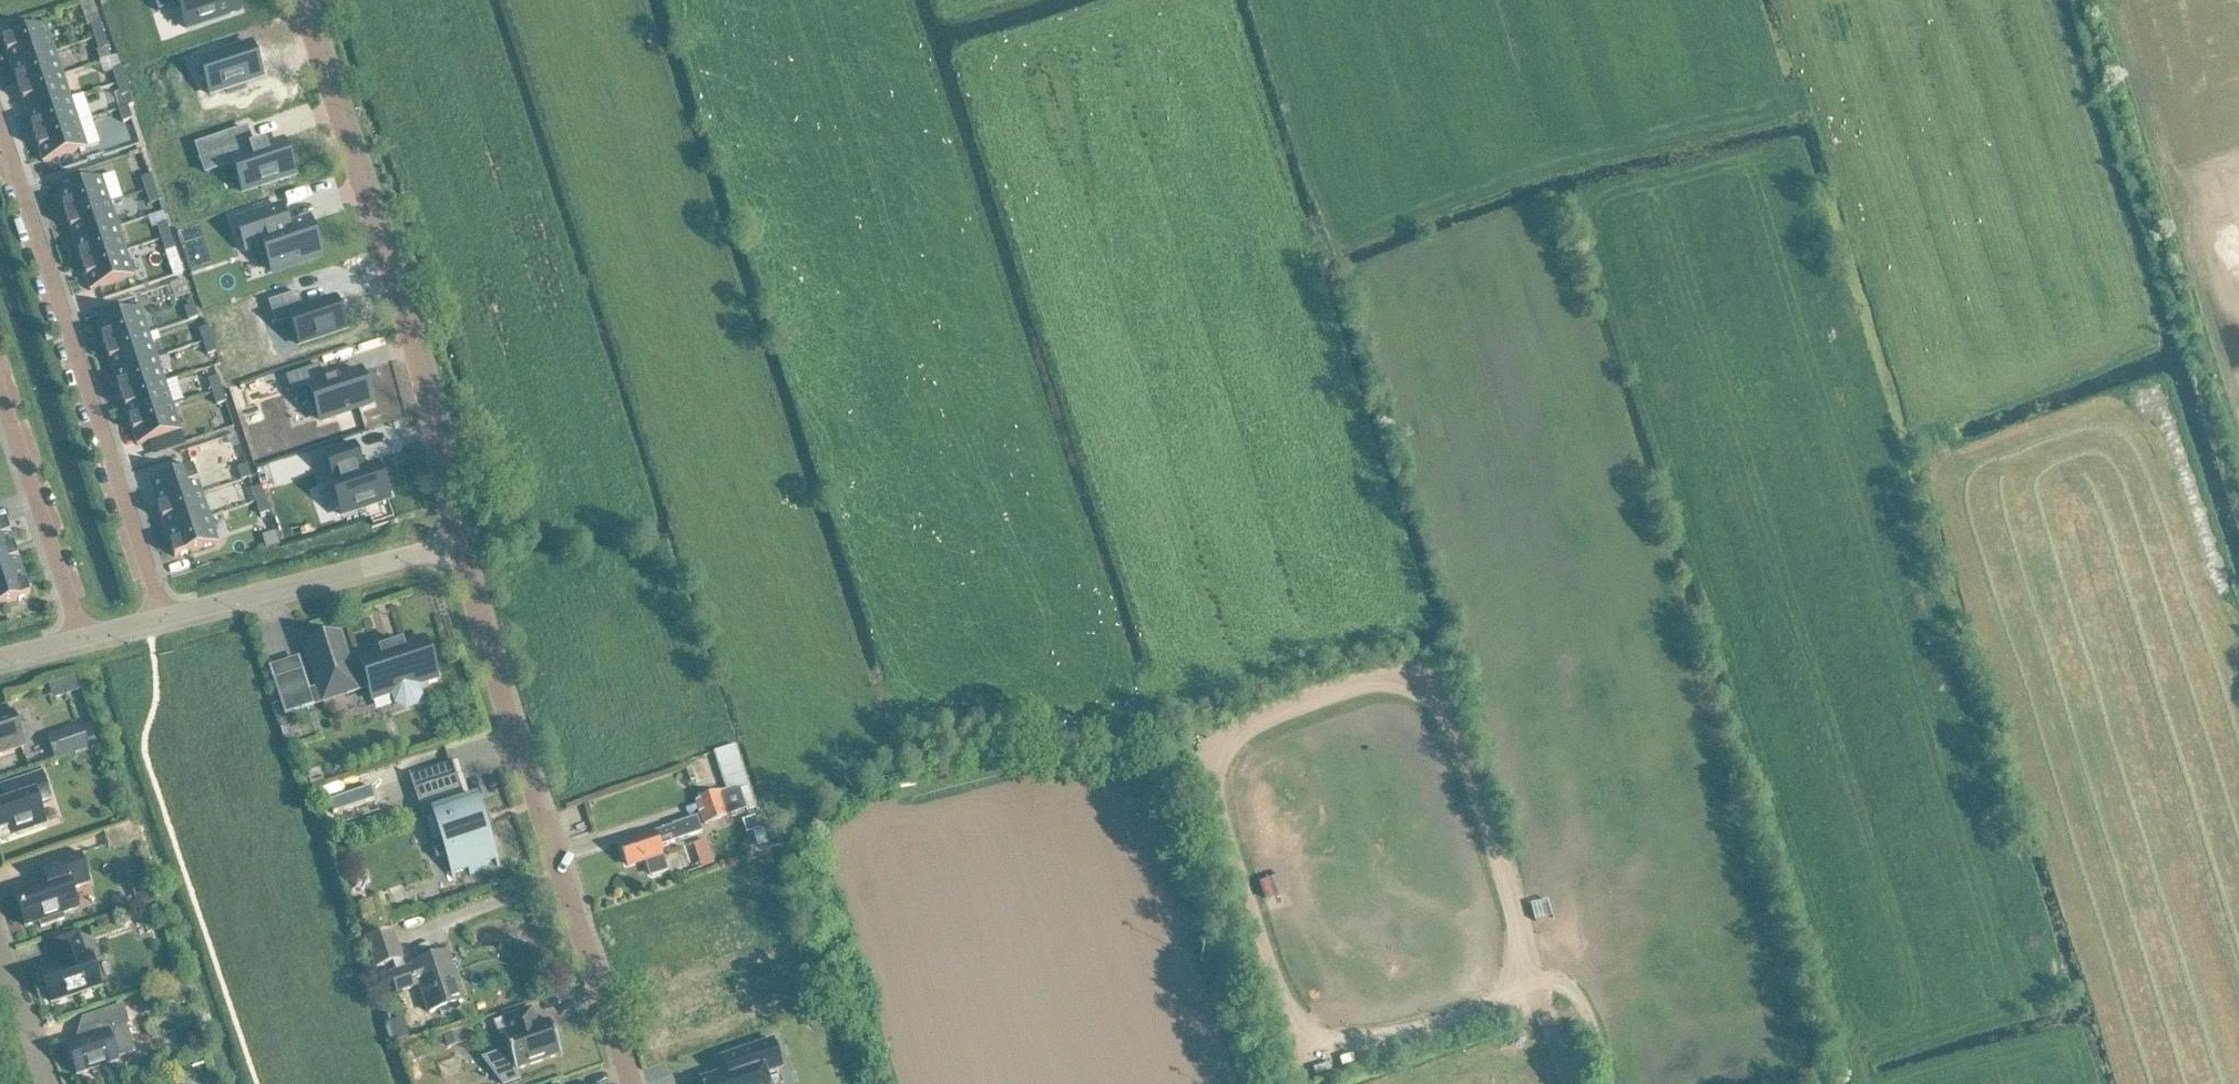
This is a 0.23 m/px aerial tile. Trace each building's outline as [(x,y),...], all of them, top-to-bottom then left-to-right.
[(159,14),(178,7),(186,31),(240,12),(236,0),(154,0),(159,14)] [(99,24),(91,27),(95,40),(104,37),(99,24)] [(55,53),(46,28),(3,43),(11,68),(55,53)] [(108,50),(104,37),(95,40),(99,52),(108,50)] [(252,46),(199,64),(210,97),(225,91),(226,94),(245,88),(244,85),(262,79),(252,46)] [(62,77),(55,53),(11,68),(19,92),(62,77)] [(122,71),(113,73),(118,86),(126,83),(122,71)] [(70,101),(62,77),(19,92),(27,116),(70,101)] [(130,96),(126,83),(118,86),(122,99),(130,96)] [(78,125),(70,101),(27,116),(35,140),(78,125)] [(128,109),(119,112),(123,125),(132,122),(128,109)] [(43,165),(87,150),(78,125),(35,140),(43,165)] [(196,148),(205,175),(233,166),(242,194),(260,188),(261,191),(278,185),(277,183),(295,177),(284,144),(266,150),(265,145),(252,149),(246,131),(196,148)] [(126,140),(129,149),(139,146),(136,137),(126,140)] [(110,206),(122,201),(114,176),(101,181),(58,195),(66,220),(110,206)] [(150,178),(142,181),(146,193),(155,191),(150,178)] [(159,203),(155,191),(146,193),(150,206),(159,203)] [(118,230),(110,206),(66,220),(74,244),(118,230)] [(245,253),(262,247),(271,274),(322,257),(310,223),(289,230),(282,209),(236,224),(245,253)] [(166,226),(158,229),(162,241),(171,239),(166,226)] [(126,254),(118,230),(74,244),(82,268),(126,254)] [(175,251),(171,239),(162,241),(166,254),(175,251)] [(134,279),(126,254),(82,268),(91,293),(134,279)] [(298,295),(268,305),(276,327),(290,322),(298,347),(346,331),(336,301),(303,312),(298,295)] [(194,308),(185,310),(189,323),(198,320),(194,308)] [(105,351),(149,336),(140,311),(97,326),(105,351)] [(208,329),(199,332),(204,345),(212,342),(208,329)] [(157,360),(149,336),(105,351),(113,375),(157,360)] [(216,355),(212,342),(204,345),(208,357),(216,355)] [(165,384),(157,360),(113,375),(121,399),(165,384)] [(319,367),(285,379),(291,397),(310,391),(321,423),(371,406),(360,373),(325,384),(319,367)] [(218,379),(209,382),(213,395),(222,392),(218,379)] [(172,408),(165,384),(121,399),(129,423),(172,408)] [(226,405),(222,392),(213,395),(217,407),(226,405)] [(138,448),(181,433),(172,408),(129,423),(138,448)] [(212,435),(232,428),(228,415),(207,421),(212,435)] [(330,483),(341,517),(389,501),(378,467),(363,472),(354,447),(329,455),(337,480),(330,483)] [(247,467),(238,470),(242,482),(251,480),(247,467)] [(202,496),(193,471),(150,485),(158,511),(202,496)] [(261,489),(252,492),(257,504),(265,502),(261,489)] [(166,534),(210,520),(202,496),(158,511),(166,534)] [(269,514),(265,502),(257,504),(261,517),(269,514)] [(218,545),(210,520),(166,534),(175,559),(218,545)] [(0,526),(0,553),(14,549),(6,524),(0,526)] [(14,549),(0,553),(0,580),(22,573),(14,549)] [(22,573),(0,580),(0,608),(31,597),(22,573)] [(438,681),(424,641),(403,648),(402,645),(380,652),(381,655),(359,662),(360,666),(350,669),(339,636),(305,647),(324,704),(368,690),(372,702),(393,695),(396,704),(405,709),(415,706),(419,697),(416,688),(438,681)] [(313,707),(302,672),(274,681),(286,716),(313,707)] [(81,693),(76,679),(63,683),(67,697),(81,693)] [(0,719),(0,757),(24,749),(12,715),(0,719)] [(82,730),(90,750),(102,746),(94,724),(82,729),(82,730)] [(55,763),(90,750),(81,726),(46,738),(55,763)] [(735,747),(714,755),(721,775),(742,768),(735,747)] [(0,806),(0,834),(15,829),(17,836),(46,827),(38,805),(51,801),(42,775),(12,785),(17,800),(0,806)] [(457,778),(414,792),(437,861),(446,858),(454,882),(455,882),(453,875),(468,870),(471,877),(487,871),(485,864),(496,861),(498,868),(499,867),(491,843),(496,841),(487,813),(482,814),(478,803),(466,807),(457,778)] [(328,802),(333,816),(375,802),(371,789),(328,802)] [(705,826),(745,812),(738,792),(721,798),(719,795),(697,802),(705,826)] [(752,834),(759,832),(755,818),(743,823),(747,836),(752,834)] [(666,871),(658,849),(692,837),(687,822),(673,827),(673,828),(654,834),(655,836),(621,847),(628,867),(644,862),(649,877),(652,878),(664,874),(666,871)] [(126,823),(110,827),(115,847),(131,842),(126,823)] [(757,848),(768,845),(763,830),(759,832),(752,834),(757,848)] [(706,839),(692,843),(698,868),(712,865),(706,839)] [(47,885),(14,896),(25,929),(39,924),(41,930),(65,922),(63,916),(79,911),(72,891),(90,885),(80,856),(42,869),(47,885)] [(1270,880),(1258,885),(1264,902),(1277,898),(1287,894),(1280,876),(1270,880)] [(358,906),(363,920),(376,916),(371,902),(358,906)] [(405,971),(392,933),(367,941),(376,969),(393,964),(397,974),(391,976),(397,995),(420,987),(430,1015),(462,1003),(446,955),(414,966),(414,968),(405,971)] [(41,974),(51,1005),(100,988),(90,957),(85,959),(77,936),(52,945),(60,968),(41,974)] [(775,944),(780,957),(794,952),(790,939),(775,944)] [(132,1004),(135,1013),(147,1009),(144,1000),(132,1004)] [(129,1027),(123,1007),(83,1021),(83,1023),(84,1023),(88,1034),(84,1035),(83,1040),(84,1041),(66,1047),(77,1079),(92,1073),(94,1077),(113,1071),(111,1067),(119,1064),(117,1061),(136,1054),(126,1028),(129,1027)] [(508,1052),(483,1061),(483,1062),(494,1059),(503,1083),(514,1083),(519,1082),(516,1073),(517,1073),(517,1072),(560,1057),(560,1058),(561,1058),(549,1022),(548,1022),(548,1024),(537,1027),(532,1010),(503,1020),(509,1037),(505,1038),(505,1037),(503,1037),(508,1052)] [(391,1047),(406,1042),(400,1023),(385,1028),(391,1047)] [(466,1044),(462,1031),(444,1037),(448,1050),(466,1044)] [(765,1077),(782,1071),(772,1043),(721,1060),(721,1061),(727,1060),(730,1070),(725,1071),(726,1074),(701,1083),(702,1083),(767,1083),(765,1077)]
